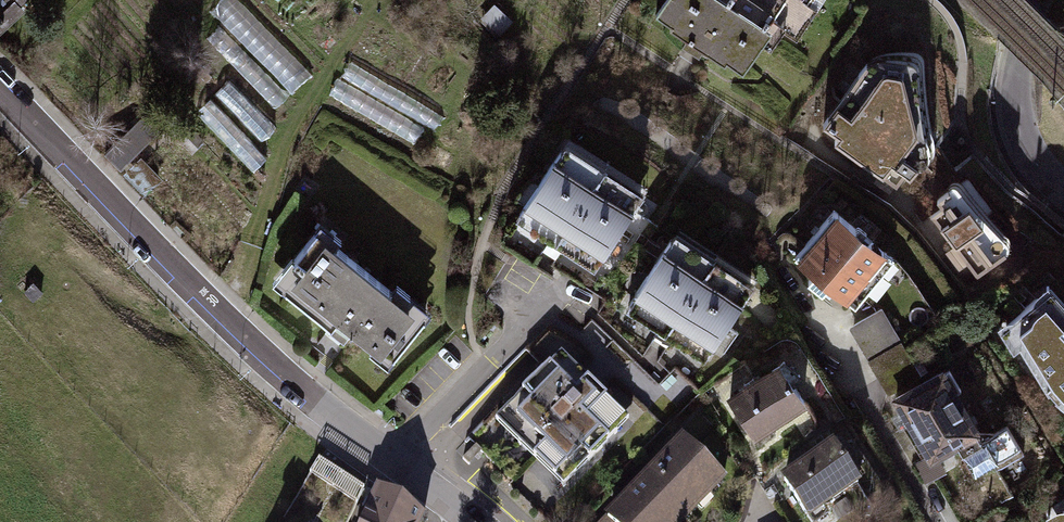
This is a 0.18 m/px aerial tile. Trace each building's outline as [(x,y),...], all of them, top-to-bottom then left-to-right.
[(0,28),(26,4),(22,0),(0,0),(0,28)] [(241,0),(231,0),(203,27),(282,107),(315,75),(241,0)] [(656,14),(672,25),(670,28),(724,64),(726,61),(742,72),(761,44),(771,50),(783,31),(797,40),(817,10),(807,4),(809,0),(665,0),(656,14)] [(514,20),(495,3),(479,19),(498,37),(514,20)] [(878,61),(867,61),(822,124),(838,134),(834,140),(896,184),(906,172),(911,175),(924,155),(902,67),(892,63),(878,61)] [(335,93),(350,100),(365,69),(349,62),(335,93)] [(260,145),(278,128),(231,80),(214,97),(260,145)] [(218,98),(203,109),(250,174),(265,163),(218,98)] [(153,133),(137,118),(106,152),(122,166),(153,133)] [(524,206),(519,214),(552,235),(548,240),(562,249),(566,244),(598,264),(640,200),(561,149),(539,184),(530,178),(515,200),(524,206)] [(955,185),(937,200),(941,206),(931,214),(977,275),(1007,253),(955,185)] [(834,209),(795,257),(855,306),(881,273),(874,267),(886,252),(834,209)] [(294,259),(303,267),(285,290),(343,337),(350,329),(372,347),(376,342),(392,355),(424,316),(317,230),(294,259)] [(670,239),(628,304),(662,325),(658,331),(671,339),(675,333),(707,355),(712,347),(723,355),(738,332),(727,325),(749,290),(670,239)] [(1045,292),(1006,325),(1047,396),(1063,409),(1063,324),(1045,292)] [(853,325),(882,375),(910,357),(881,308),(853,325)] [(921,374),(910,357),(882,375),(892,391),(921,374)] [(779,364),(724,402),(755,442),(807,406),(779,364)] [(549,366),(507,409),(529,431),(517,443),(563,487),(618,432),(603,417),(614,406),(576,369),(565,381),(549,366)] [(947,367),(895,398),(932,458),(957,442),(976,473),(999,459),(1003,466),(1023,454),(1006,427),(984,441),(955,393),(961,389),(947,367)] [(612,521),(680,521),(723,478),(683,440),(607,518),(612,521)] [(833,447),(783,480),(807,516),(857,483),(833,447)] [(363,521),(421,521),(424,516),(403,501),(379,490),(363,521)] [(1054,515),(1058,521),(1063,521),(1063,509),(1054,515)]
